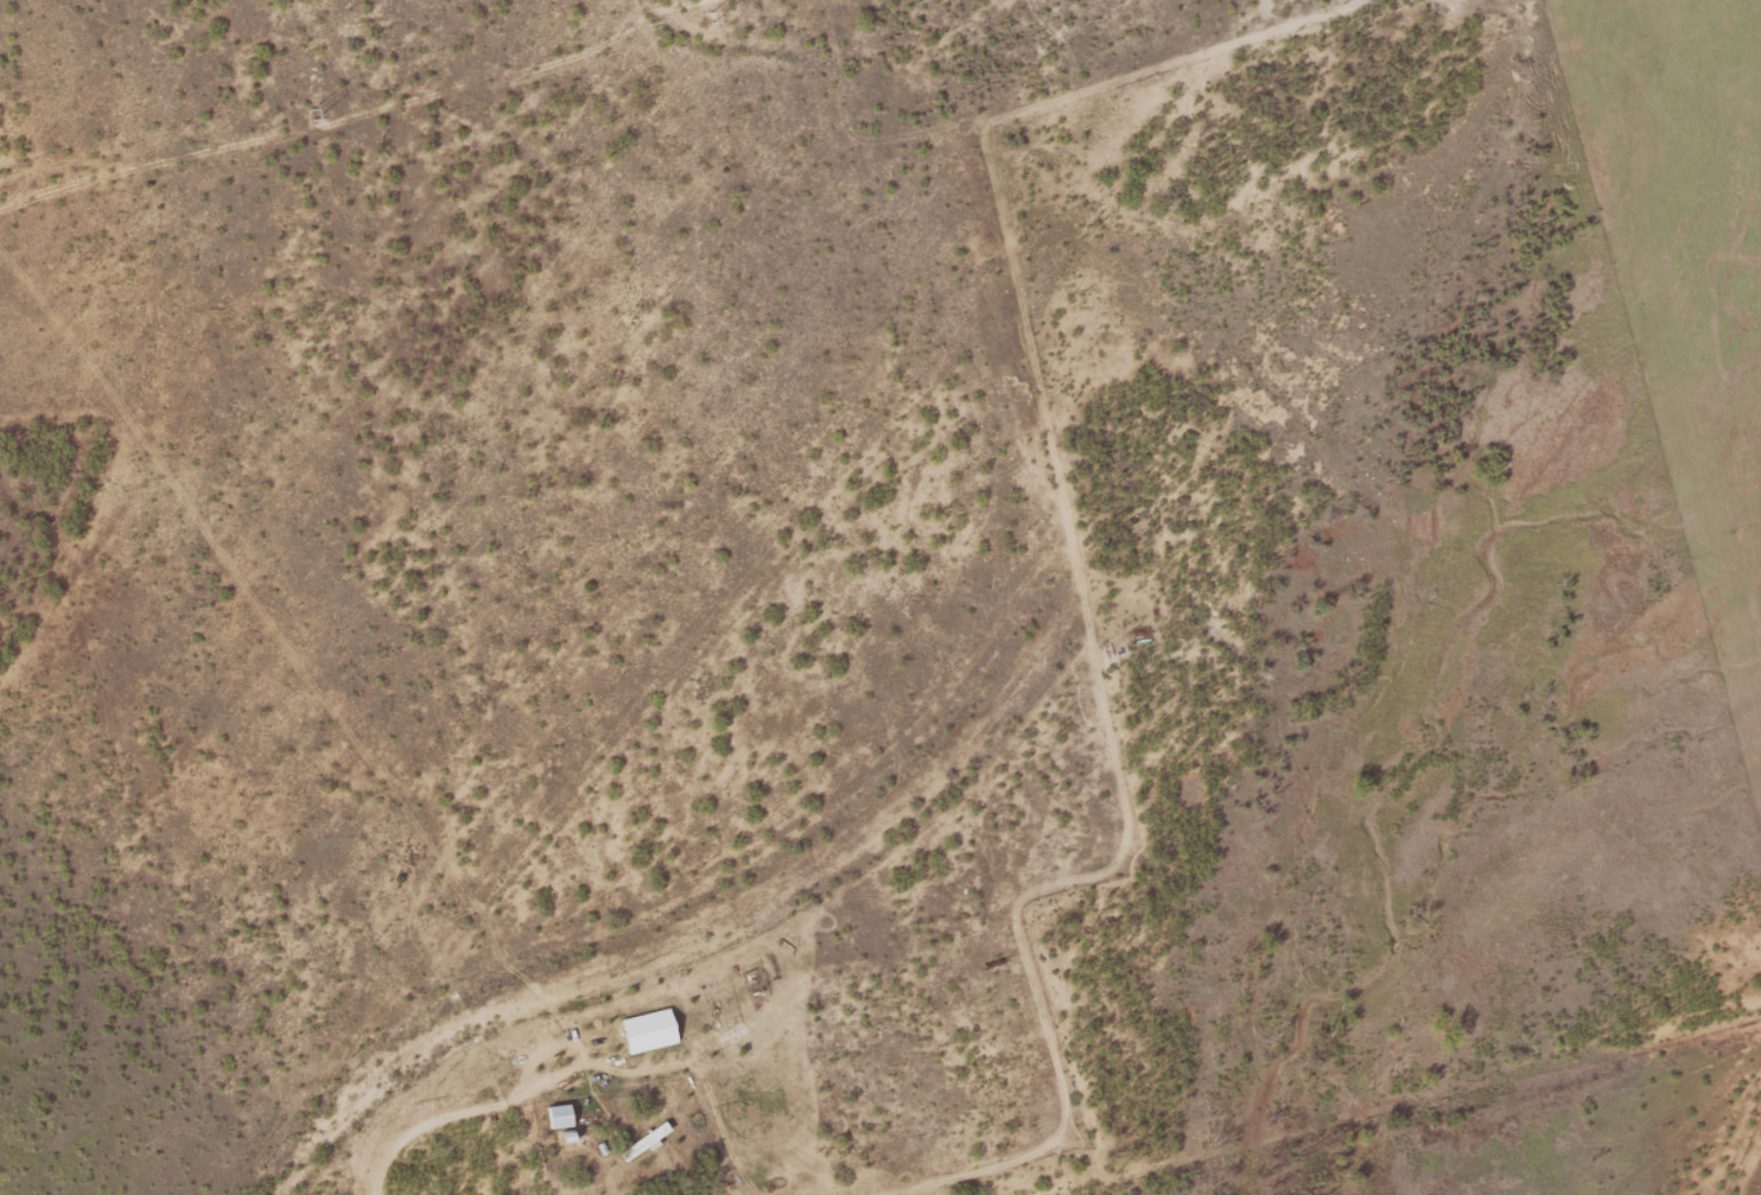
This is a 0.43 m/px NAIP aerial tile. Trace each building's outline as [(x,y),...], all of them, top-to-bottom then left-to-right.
[(643,1020),(647,1039),(670,1034),(666,1015),(643,1020)] [(553,1128),(575,1126),(572,1103),(550,1106),(553,1128)] [(622,1153),(629,1163),(674,1131),(667,1121),(622,1153)]
